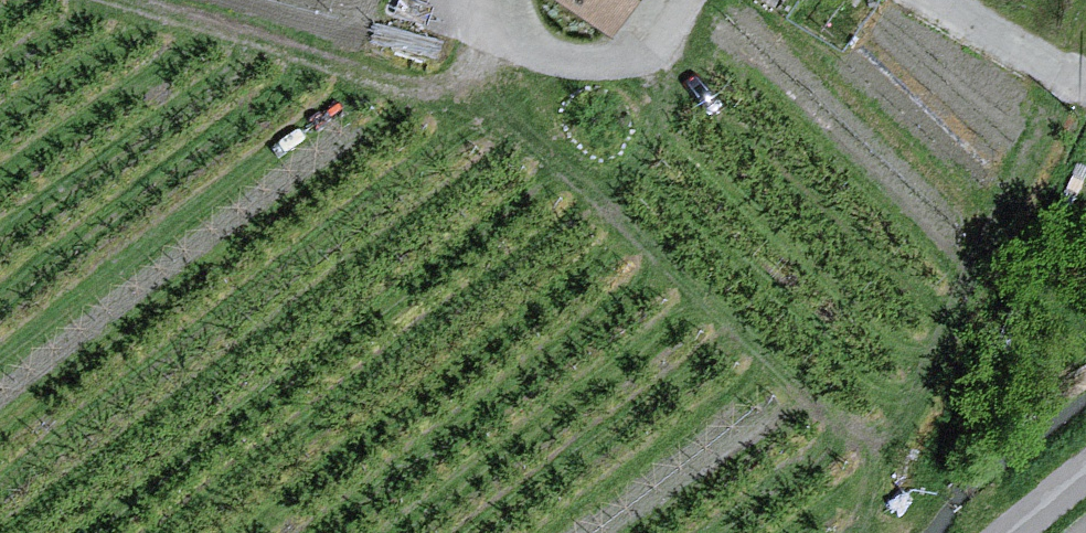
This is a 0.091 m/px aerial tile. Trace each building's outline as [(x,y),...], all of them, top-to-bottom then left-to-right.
[(620,36),(645,0),(568,0),(620,36)]
